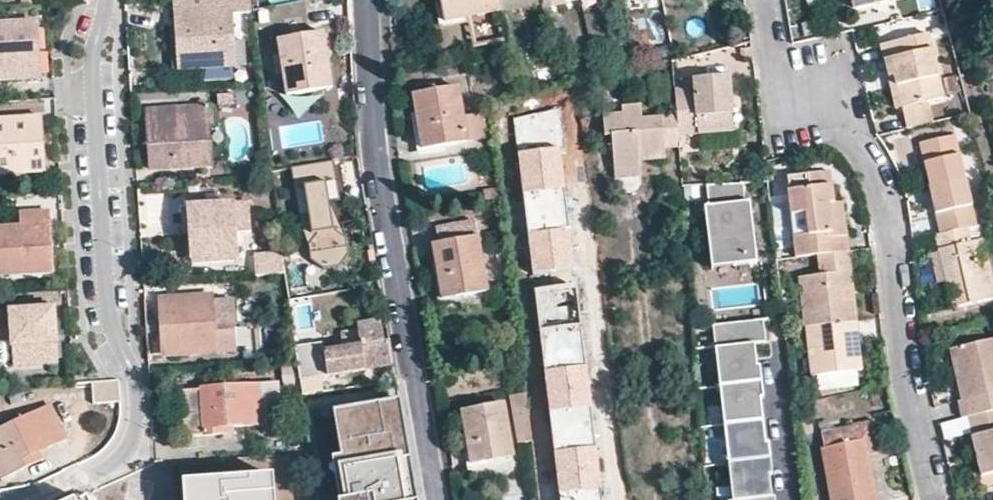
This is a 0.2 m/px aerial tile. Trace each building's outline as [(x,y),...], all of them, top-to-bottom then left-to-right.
[(182,29),(184,67),(201,65),(202,79),(230,78),(230,64),(243,64),(242,40),(231,41),(229,9),(235,9),(234,0),(174,0),(175,18),(175,28),(182,29)] [(466,17),(500,10),(498,0),(439,0),(443,21),(466,17)] [(500,10),(538,2),(538,0),(498,0),(500,10)] [(843,10),(851,8),(849,0),(841,0),(843,10)] [(871,0),(849,0),(851,8),(871,4),(871,0)] [(918,8),(933,6),(932,0),(917,0),(918,8)] [(30,77),(29,54),(37,53),(34,22),(0,24),(0,78),(30,77)] [(749,36),(747,25),(734,27),(736,40),(749,36)] [(175,28),(169,29),(172,67),(184,67),(182,29),(175,28)] [(321,33),(279,39),(288,94),(331,88),(321,33)] [(887,77),(894,75),(901,107),(941,97),(926,34),(879,44),(887,77)] [(725,74),(690,77),(690,84),(673,86),(675,116),(676,133),(730,129),(726,92),(725,74)] [(894,75),(887,77),(894,108),(901,107),(894,75)] [(412,93),(418,129),(420,129),(424,149),(466,143),(455,86),(412,93)] [(232,92),(217,93),(217,103),(232,102),(232,92)] [(638,159),(637,151),(646,151),(650,158),(663,157),(662,147),(677,146),(676,133),(675,116),(639,118),(639,105),(621,107),(621,113),(602,115),(603,135),(609,135),(612,167),(638,166),(638,159)] [(147,124),(155,124),(156,147),(149,147),(150,169),(211,165),(208,106),(147,109),(147,124)] [(36,156),(33,117),(0,119),(0,174),(44,171),(43,155),(36,156)] [(41,117),(33,117),(36,156),(43,155),(41,117)] [(155,124),(147,124),(149,147),(156,147),(155,124)] [(559,147),(519,151),(523,190),(564,185),(559,147)] [(959,159),(924,168),(939,232),(966,226),(975,224),(959,159)] [(338,198),(331,160),(292,168),(304,230),(309,243),(311,259),(324,268),(337,266),(348,251),(344,235),(333,227),(329,199),(338,198)] [(612,167),(613,177),(639,175),(638,166),(612,167)] [(790,214),(804,212),(806,233),(792,235),(794,256),(815,253),(846,250),(844,232),(832,234),(828,201),(833,200),(831,182),(821,184),(820,171),(786,175),(790,214)] [(755,261),(749,201),(744,201),(743,181),(715,183),(717,208),(704,210),(709,261),(730,259),(730,264),(755,261)] [(564,186),(523,190),(528,229),(568,225),(564,186)] [(497,187),(482,190),(483,200),(498,197),(497,187)] [(833,200),(828,201),(832,234),(844,232),(840,200),(833,200)] [(192,260),(235,258),(233,232),(248,230),(247,204),(188,207),(187,210),(190,232),(192,260)] [(19,226),(0,227),(0,274),(50,270),(49,250),(41,250),(40,226),(48,225),(47,211),(19,212),(19,226)] [(475,237),(472,221),(435,227),(438,242),(432,243),(441,299),(484,292),(475,237)] [(48,225),(40,226),(41,250),(49,250),(48,225)] [(938,252),(945,280),(951,307),(992,298),(992,297),(978,238),(969,240),(966,226),(939,232),(934,234),(938,252)] [(573,265),(568,227),(529,232),(533,270),(573,265)] [(846,250),(815,253),(817,274),(796,277),(802,325),(805,325),(854,319),(846,250)] [(279,251),(255,254),(258,274),(281,271),(279,251)] [(936,282),(945,280),(938,252),(929,254),(936,282)] [(576,282),(535,287),(540,326),(580,321),(576,282)] [(159,315),(166,314),(169,353),(234,349),(233,329),(216,330),(216,325),(225,324),(224,314),(214,315),(213,296),(158,299),(159,315)] [(10,336),(12,363),(49,360),(48,338),(54,338),(52,307),(0,310),(0,337),(10,336)] [(166,314),(159,315),(162,353),(169,353),(166,314)] [(767,318),(712,325),(715,348),(754,343),(770,341),(767,318)] [(357,331),(359,345),(322,351),(323,360),(316,360),(318,375),(392,364),(388,338),(382,339),(378,319),(356,323),(357,331)] [(854,319),(805,325),(810,375),(859,369),(857,351),(854,319)] [(581,324),(541,328),(545,367),(585,363),(581,324)] [(321,336),(322,351),(359,345),(357,331),(321,336)] [(949,348),(962,399),(957,401),(960,417),(966,416),(992,410),(992,338),(949,348)] [(756,365),(754,343),(715,348),(719,386),(761,381),(759,365),(756,365)] [(295,353),(296,362),(300,385),(301,394),(314,391),(308,351),(295,353)] [(296,362),(281,363),(283,386),(300,385),(296,362)] [(585,365),(545,369),(549,408),(589,404),(585,365)] [(118,378),(91,382),(94,404),(121,400),(118,378)] [(761,419),(759,398),(763,397),(761,381),(719,386),(722,424),(761,419)] [(183,436),(233,433),(233,426),(279,423),(277,382),(199,387),(199,390),(181,390),(183,436)] [(853,395),(826,401),(830,415),(857,408),(853,395)] [(398,397),(342,407),(347,439),(337,441),(339,454),(347,499),(416,499),(398,397)] [(461,410),(467,443),(469,443),(472,463),(511,456),(502,403),(461,410)] [(4,467),(38,452),(64,439),(48,406),(0,428),(0,458),(4,467)] [(590,406),(550,410),(554,449),(594,444),(590,406)] [(976,456),(983,455),(987,472),(992,470),(992,410),(966,416),(976,456)] [(760,442),(759,435),(763,435),(761,419),(722,424),(726,462),(769,457),(767,441),(760,442)] [(864,454),(876,451),(870,422),(817,433),(831,499),(873,499),(864,454)] [(472,463),(469,443),(467,443),(448,447),(451,467),(472,463)] [(595,446),(555,451),(559,489),(599,485),(595,446)] [(41,460),(38,452),(4,467),(0,458),(0,479),(41,460)] [(983,455),(976,456),(979,474),(987,472),(983,455)] [(769,457),(726,462),(730,499),(737,499),(770,496),(769,480),(765,480),(764,474),(768,474),(771,473),(769,457)] [(273,468),(182,475),(183,499),(276,499),(273,468)] [(560,492),(561,499),(601,499),(600,488),(560,492)]
